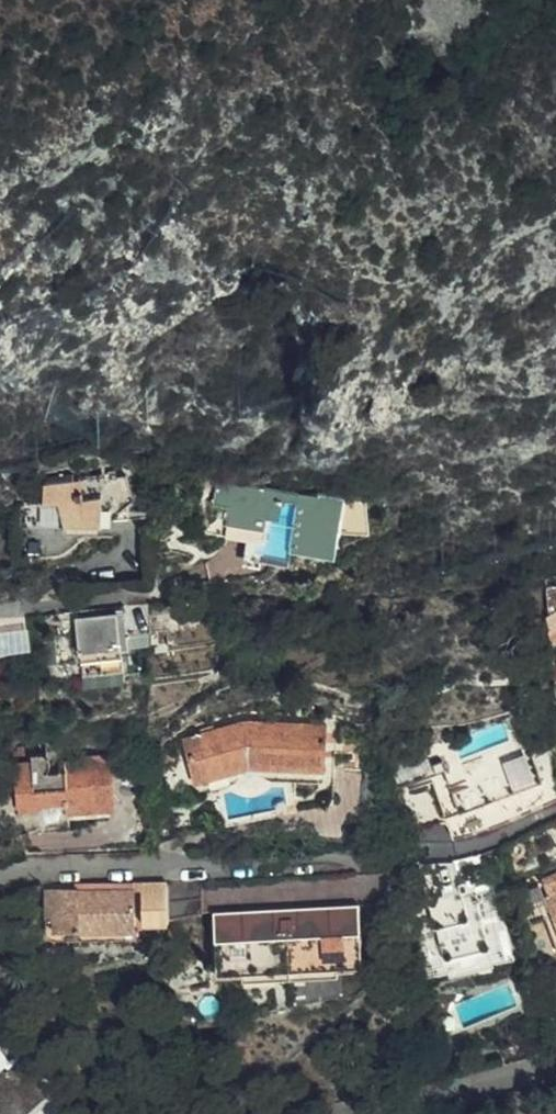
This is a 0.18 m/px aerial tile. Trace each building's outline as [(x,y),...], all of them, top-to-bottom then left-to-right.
[(32,469),(32,502),(38,501),(45,519),(94,518),(94,507),(103,501),(111,511),(127,499),(114,480),(98,479),(97,475),(61,474),(60,469),(32,469)] [(201,493),(201,515),(218,515),(217,524),(257,525),(257,544),(248,544),(248,560),(288,559),(288,551),(288,539),(334,540),(334,490),(308,490),(308,493),(201,493)] [(38,501),(32,502),(31,525),(98,526),(114,515),(111,511),(103,501),(94,507),(94,518),(45,519),(38,501)] [(218,515),(201,515),(201,524),(217,524),(218,515)] [(217,524),(201,524),(201,544),(217,544),(217,524)] [(257,525),(217,524),(217,544),(248,544),(257,544),(257,525)] [(334,551),(334,540),(288,539),(288,551),(334,551)] [(131,647),(128,611),(77,616),(83,671),(123,667),(122,648),(131,647)] [(32,650),(30,624),(0,627),(0,653),(32,650)] [(336,804),(336,770),(327,770),(329,726),(275,722),(238,721),(216,727),(214,723),(201,727),(202,732),(185,737),(198,779),(251,768),(277,768),(276,779),(300,780),(302,812),(336,804)] [(431,777),(455,840),(490,828),(483,806),(543,782),(529,740),(487,758),(485,753),(431,777)] [(53,808),(22,811),(24,836),(72,826),(70,812),(118,807),(115,756),(15,764),(17,781),(20,781),(22,804),(52,802),(53,808)] [(22,804),(22,811),(53,808),(52,802),(22,804)] [(513,840),(509,845),(508,851),(513,856),(520,857),(525,854),(526,850),(525,844),(522,841),(519,840),(513,840)] [(466,896),(460,874),(425,883),(445,957),(433,961),(436,970),(506,952),(503,942),(491,946),(477,893),(466,896)] [(172,881),(159,882),(146,882),(146,891),(172,890),(172,884),(172,881)] [(136,882),(79,883),(80,888),(80,891),(136,889),(136,882)] [(204,883),(172,884),(172,890),(171,913),(206,912),(204,883)] [(545,888),(548,894),(546,896),(548,902),(545,906),(551,918),(547,923),(549,930),(555,945),(555,883),(545,888)] [(80,891),(80,888),(46,890),(47,915),(54,915),(55,929),(77,928),(78,941),(138,940),(136,889),(80,891)] [(147,920),(159,920),(171,920),(171,913),(172,890),(146,891),(147,920)] [(367,962),(364,902),(347,903),(347,907),(233,915),(232,912),(219,913),(223,972),(367,962)] [(54,915),(47,915),(48,942),(78,941),(77,928),(55,929),(54,915)] [(518,1004),(517,1003),(495,1009),(496,1013),(518,1004)] [(7,1069),(0,1074),(0,1111),(3,1113),(51,1113),(63,1104),(25,1060),(10,1072),(7,1069)]
